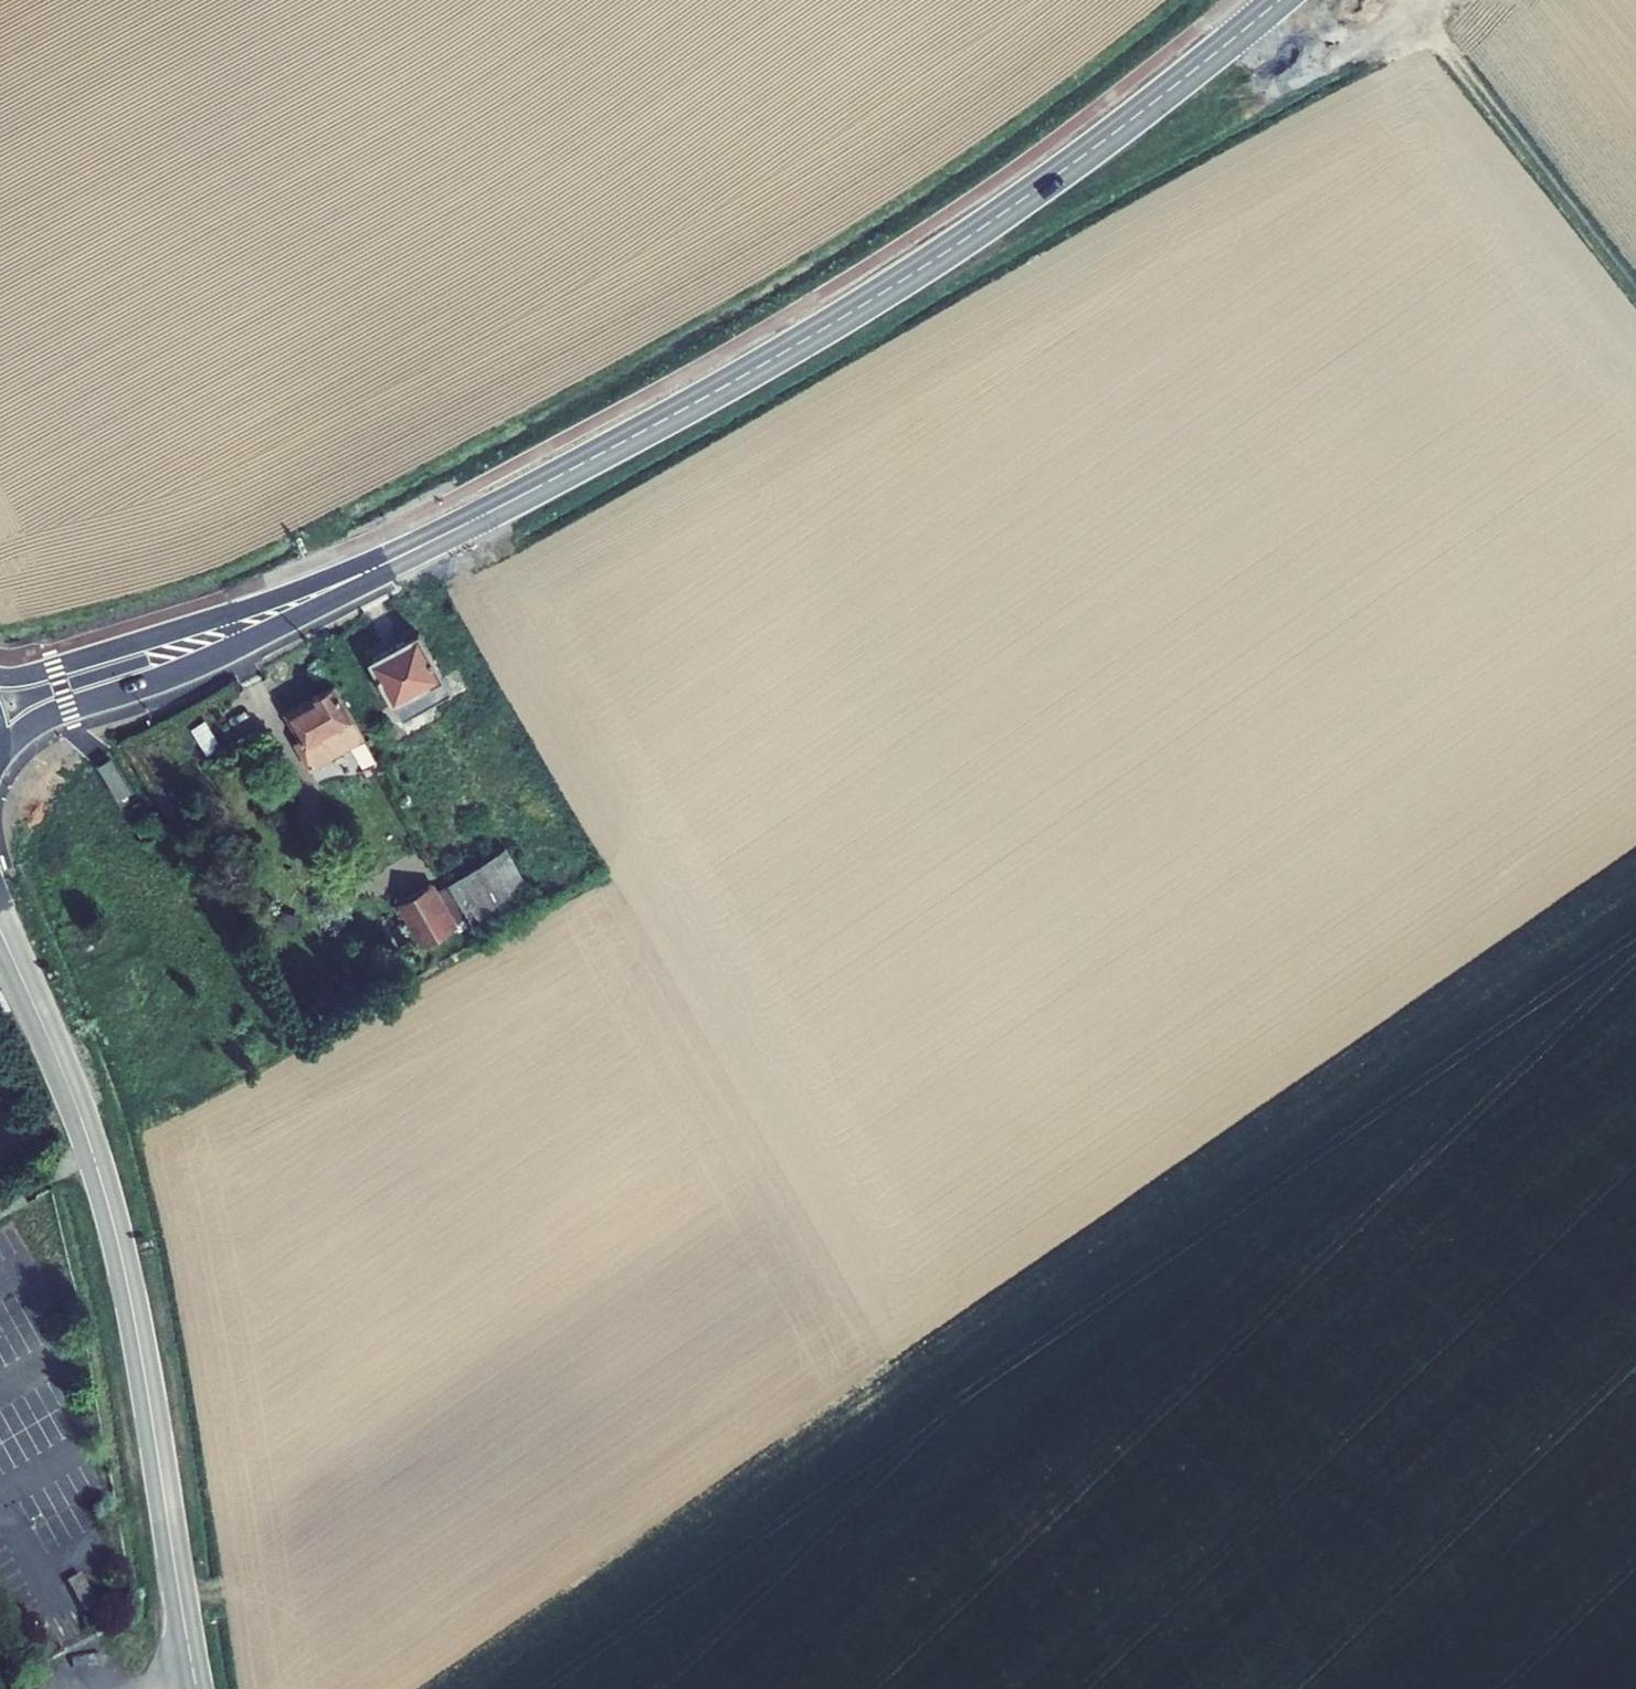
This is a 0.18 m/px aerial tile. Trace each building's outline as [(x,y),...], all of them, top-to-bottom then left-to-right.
[(418,632),(370,659),(395,703),(428,685),(437,698),(452,690),(418,632)] [(312,765),(363,735),(332,684),(288,711),(303,736),(298,739),(312,765)] [(428,685),(395,703),(403,717),(437,698),(428,685)] [(131,789),(115,758),(105,763),(121,794),(131,789)] [(484,828),(432,859),(478,931),(535,897),(505,847),(498,851),(484,828)] [(428,883),(397,901),(423,945),(454,926),(428,883)]
